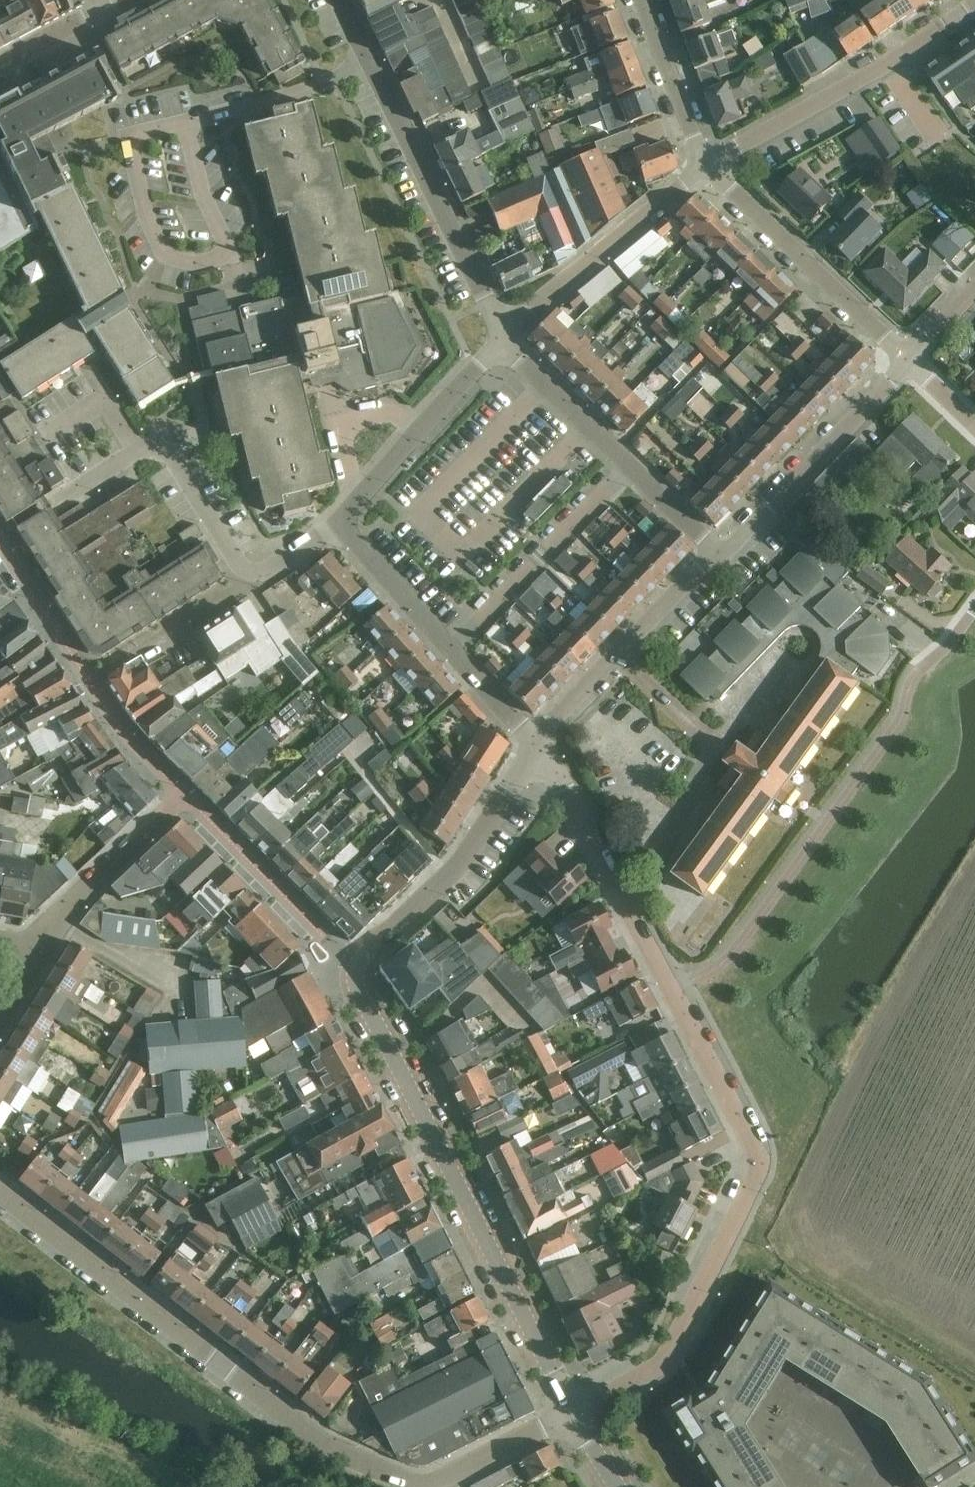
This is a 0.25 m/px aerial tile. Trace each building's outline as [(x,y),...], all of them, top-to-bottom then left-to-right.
[(35,30),(20,0),(8,6),(5,0),(0,0),(0,49),(35,30)] [(35,30),(81,7),(78,0),(5,0),(8,6),(20,0),(35,30)] [(120,71),(216,20),(215,18),(215,17),(229,22),(235,0),(180,0),(103,40),(120,71)] [(302,57),(297,60),(265,0),(235,0),(229,22),(243,26),(242,27),(240,28),(266,77),(277,71),(284,84),(304,73),(300,65),(305,63),(302,57)] [(364,12),(386,57),(404,48),(402,44),(413,39),(396,6),(409,0),(358,0),(364,12)] [(475,0),(452,0),(456,9),(475,0)] [(479,10),(475,0),(456,9),(460,19),(479,10)] [(595,12),(614,5),(612,0),(580,0),(586,16),(595,12)] [(683,34),(684,34),(702,27),(710,24),(704,8),(726,0),(671,0),(683,34)] [(789,8),(792,16),(810,9),(812,20),(833,12),(827,2),(832,0),(786,0),(789,8)] [(898,24),(882,0),(867,0),(872,7),(862,14),(878,37),(898,24)] [(916,12),(908,0),(882,0),(898,24),(916,12)] [(916,12),(933,0),(908,0),(916,12)] [(417,26),(436,17),(432,7),(412,16),(417,26)] [(118,26),(138,16),(135,10),(115,21),(118,26)] [(464,28),(484,20),(479,10),(460,19),(464,28)] [(626,38),(616,12),(589,22),(586,16),(563,25),(567,35),(579,31),(587,53),(626,38)] [(874,40),(863,23),(857,15),(832,32),(849,57),(874,40)] [(421,36),(441,27),(436,17),(417,26),(421,36)] [(469,38),(488,30),(484,20),(464,28),(469,38)] [(426,45),(445,37),(441,27),(421,36),(426,45)] [(697,70),(703,85),(732,74),(723,50),(738,44),(732,28),(688,45),(697,70)] [(473,48),(493,40),(488,30),(469,38),(473,48)] [(840,63),(820,34),(809,41),(829,70),(840,63)] [(966,42),(974,55),(974,36),(966,42)] [(430,55),(449,47),(445,37),(426,45),(430,55)] [(478,58),(497,50),(493,40),(473,48),(478,58)] [(806,45),(785,57),(802,87),(823,75),(823,74),(829,70),(809,41),(805,44),(806,45)] [(946,58),(974,99),(974,55),(966,42),(955,50),(956,51),(946,58)] [(584,60),(588,73),(567,81),(570,90),(636,65),(628,43),(584,60)] [(434,65),(454,57),(449,47),(430,55),(434,65)] [(482,68),(502,59),(497,50),(478,58),(482,68)] [(7,165),(33,217),(43,212),(38,203),(71,187),(66,176),(67,175),(58,157),(57,157),(53,148),(45,151),(39,139),(107,103),(108,105),(120,98),(96,52),(42,81),(19,93),(0,103),(0,152),(7,165)] [(458,67),(454,57),(434,65),(439,75),(458,67)] [(920,74),(931,89),(932,88),(943,102),(953,95),(964,110),(966,108),(971,115),(974,112),(974,99),(946,58),(936,65),(935,64),(920,74)] [(487,78),(506,69),(502,59),(482,68),(487,78)] [(615,98),(645,86),(636,65),(570,90),(574,100),(610,86),(615,98)] [(463,76),(458,67),(439,75),(443,85),(463,76)] [(422,123),(437,116),(436,114),(429,98),(419,77),(418,77),(414,69),(402,75),(406,83),(400,86),(414,115),(417,113),(422,123)] [(491,88),(510,79),(506,69),(487,78),(491,88)] [(467,86),(463,76),(443,85),(448,95),(467,86)] [(753,96),(746,78),(746,77),(706,93),(719,128),(747,118),(741,100),(753,96)] [(510,79),(491,88),(480,93),(489,112),(519,98),(510,79)] [(471,96),(467,86),(448,95),(452,105),(471,96)] [(534,87),(518,93),(524,108),(540,102),(534,87)] [(443,91),(429,98),(436,114),(451,108),(443,91)] [(647,91),(628,98),(599,109),(577,118),(581,129),(603,120),(622,113),(626,124),(655,114),(647,91)] [(485,106),(481,95),(462,102),(467,113),(485,106)] [(519,99),(488,113),(504,145),(534,130),(519,99)] [(218,378),(220,383),(233,439),(243,436),(254,482),(260,480),(268,511),(280,508),(282,517),(306,511),(301,494),(328,488),(320,455),(313,457),(295,383),(300,382),(318,377),(320,386),(330,383),(328,375),(337,373),(340,388),(350,393),(377,387),(376,382),(403,376),(419,349),(401,310),(405,308),(397,292),(388,294),(389,295),(385,296),(369,234),(360,237),(348,191),(339,193),(327,148),(318,150),(307,105),(293,108),(292,106),(270,111),(273,121),(247,128),(258,176),(268,173),(279,219),(289,216),(307,289),(303,290),(304,296),(299,297),(292,293),(288,299),(280,302),(279,299),(238,309),(238,311),(229,314),(223,291),(196,298),(198,307),(188,309),(206,381),(218,378)] [(529,112),(537,133),(545,130),(537,109),(529,112)] [(861,133),(872,149),(881,162),(899,149),(878,121),(861,133)] [(556,128),(539,136),(547,155),(564,148),(556,128)] [(630,131),(594,144),(597,150),(602,159),(635,145),(630,131)] [(456,136),(433,147),(446,172),(478,157),(466,132),(456,137),(456,136)] [(676,170),(666,143),(648,150),(647,147),(618,158),(623,171),(637,166),(645,187),(663,180),(662,175),(676,170)] [(597,150),(560,168),(591,240),(624,212),(602,159),(597,150)] [(534,180),(545,175),(550,172),(542,154),(526,161),(534,180)] [(461,204),(479,195),(483,193),(482,190),(491,186),(485,174),(476,178),(469,163),(479,158),(478,157),(446,172),(461,204)] [(38,228),(33,217),(24,201),(8,169),(7,165),(0,169),(0,252),(38,228)] [(560,168),(550,172),(545,175),(557,206),(572,245),(573,246),(574,246),(576,252),(591,240),(560,168)] [(780,193),(810,222),(820,212),(821,214),(824,211),(822,210),(831,200),(801,171),(780,193)] [(557,206),(545,175),(534,180),(486,199),(464,209),(469,220),(491,209),(497,223),(475,233),(479,243),(501,233),(515,226),(537,216),(536,215),(557,206)] [(83,316),(2,369),(22,400),(36,390),(35,389),(56,376),(57,377),(72,368),(71,366),(81,360),(82,361),(96,352),(85,336),(95,329),(142,402),(173,382),(126,309),(128,309),(120,293),(122,292),(71,187),(38,203),(43,212),(88,307),(80,311),(83,316)] [(851,260),(865,246),(882,229),(867,215),(875,207),(860,193),(839,214),(848,223),(831,241),(851,260)] [(688,242),(695,235),(715,214),(695,195),(675,216),(686,227),(679,234),(688,242)] [(572,245),(557,206),(536,215),(537,216),(515,226),(501,233),(502,234),(515,227),(525,250),(546,240),(553,255),(573,246),(572,245)] [(687,245),(705,263),(706,264),(715,254),(735,233),(715,214),(695,235),(696,236),(687,245)] [(659,237),(670,228),(664,220),(613,262),(627,279),(628,278),(638,291),(640,292),(646,286),(635,273),(667,247),(659,237)] [(973,240),(955,223),(946,231),(965,249),(973,240)] [(735,233),(715,254),(735,273),(755,252),(735,233)] [(947,267),(933,253),(931,251),(911,272),(887,249),(864,273),(904,311),(947,267)] [(504,293),(532,279),(529,273),(542,267),(534,251),(522,257),(521,255),(492,269),(504,293)] [(755,252),(735,273),(754,292),(774,271),(755,252)] [(608,267),(576,293),(583,301),(589,308),(620,282),(608,267)] [(774,271),(754,292),(743,303),(763,323),(794,290),(774,271)] [(29,297),(44,288),(35,272),(20,281),(29,297)] [(640,292),(649,301),(657,293),(649,284),(646,286),(640,292)] [(627,287),(618,297),(626,304),(635,295),(627,287)] [(576,293),(566,301),(573,310),(583,301),(576,293)] [(659,311),(669,301),(661,293),(652,303),(659,311)] [(635,295),(626,304),(632,311),(641,301),(635,295)] [(669,301),(659,311),(666,318),(676,308),(669,301)] [(527,340),(543,355),(574,324),(565,315),(563,316),(556,309),(527,340)] [(824,313),(816,321),(827,331),(834,323),(824,313)] [(656,334),(666,325),(658,317),(649,327),(656,334)] [(543,355),(559,371),(592,338),(593,338),(595,335),(587,328),(584,331),(575,322),(574,324),(543,355)] [(666,325),(656,334),(663,341),(673,331),(666,325)] [(796,379),(780,395),(771,386),(777,379),(767,369),(760,376),(739,356),(723,373),(741,390),(751,380),(764,393),(755,402),(762,410),(795,442),(874,361),(843,331),(839,336),(845,342),(822,366),(815,359),(807,367),(814,374),(802,386),(796,379)] [(699,349),(708,339),(701,332),(691,342),(699,349)] [(16,342),(11,333),(0,339),(0,352),(16,342)] [(795,361),(808,347),(798,337),(785,350),(795,361)] [(592,338),(559,371),(575,387),(598,363),(599,363),(608,354),(593,338),(592,338)] [(728,358),(716,346),(708,339),(699,349),(706,356),(718,368),(728,358)] [(693,369),(702,360),(683,341),(659,366),(671,377),(685,362),(693,369)] [(621,371),(617,367),(610,374),(599,363),(598,363),(575,387),(591,402),(621,371)] [(685,405),(701,388),(714,375),(705,367),(692,380),(676,396),(685,405)] [(621,371),(591,402),(607,417),(630,394),(618,383),(626,376),(621,371)] [(2,401),(12,395),(6,385),(5,386),(0,378),(0,397),(2,401)] [(630,394),(607,417),(624,434),(657,400),(641,384),(631,395),(630,394)] [(725,412),(736,422),(742,415),(732,405),(725,412)] [(6,427),(23,417),(19,410),(2,421),(6,427)] [(736,422),(725,412),(718,419),(729,429),(736,422)] [(776,461),(792,445),(759,413),(747,425),(749,427),(746,431),(776,461)] [(878,452),(893,466),(890,470),(899,479),(918,461),(925,467),(910,482),(926,498),(947,476),(942,471),(956,457),(913,416),(878,452)] [(17,445),(28,438),(34,434),(23,417),(6,427),(17,445)] [(676,430),(691,444),(700,434),(685,420),(676,430)] [(9,443),(0,429),(0,440),(4,446),(9,443)] [(761,477),(776,461),(746,431),(742,435),(749,442),(737,455),(761,477)] [(694,444),(704,454),(712,447),(701,436),(694,444)] [(883,462),(876,455),(858,438),(850,447),(869,466),(874,471),(883,462)] [(661,443),(645,460),(674,488),(682,480),(675,473),(683,465),(661,443)] [(704,454),(694,444),(687,451),(698,461),(704,454)] [(745,494),(761,477),(737,455),(726,444),(714,457),(718,460),(714,464),(745,494)] [(869,466),(850,447),(842,456),(860,474),(869,466)] [(860,474),(842,456),(833,464),(852,483),(860,474)] [(24,469),(27,474),(29,477),(52,462),(49,458),(37,465),(35,462),(24,469)] [(0,463),(0,495),(20,482),(6,459),(0,463)] [(52,462),(29,477),(34,485),(44,478),(51,489),(64,481),(52,462)] [(706,487),(729,510),(745,494),(714,464),(709,469),(717,476),(706,487)] [(852,483),(833,464),(825,473),(844,491),(852,483)] [(960,508),(974,523),(974,475),(972,479),(963,470),(925,509),(942,526),(960,508)] [(844,491),(825,473),(816,482),(835,500),(844,491)] [(20,482),(0,495),(0,515),(5,524),(35,505),(20,482)] [(101,657),(155,623),(137,593),(134,589),(149,579),(144,572),(142,573),(132,558),(125,562),(119,552),(130,545),(126,539),(132,536),(128,530),(151,516),(147,510),(155,505),(141,482),(132,487),(129,482),(105,497),(109,503),(88,516),(81,505),(57,519),(64,531),(59,534),(45,511),(15,530),(24,544),(20,547),(26,557),(31,554),(38,566),(34,569),(41,579),(45,577),(52,588),(48,591),(88,654),(101,657)] [(835,500),(816,482),(808,490),(827,509),(835,500)] [(683,497),(713,526),(729,510),(706,487),(694,499),(687,492),(683,497)] [(613,504),(623,513),(633,503),(637,508),(635,510),(644,519),(653,511),(629,488),(613,504)] [(818,517),(827,509),(808,490),(800,499),(818,517)] [(633,529),(609,507),(598,519),(602,523),(605,525),(620,542),(633,529)] [(584,531),(589,537),(602,523),(598,519),(597,518),(584,531)] [(645,536),(652,542),(676,565),(692,549),(661,519),(645,536)] [(195,524),(183,532),(178,535),(186,547),(203,537),(195,524)] [(614,549),(616,547),(620,542),(605,525),(599,531),(606,537),(604,539),(614,549)] [(725,763),(733,768),(721,785),(732,794),(673,875),(705,898),(776,800),(785,806),(798,789),(789,782),(861,684),(852,677),(860,665),(876,677),(889,658),(887,634),(871,618),(866,622),(856,613),(861,608),(837,585),(851,571),(811,536),(802,545),(809,551),(805,555),(803,553),(781,576),(786,581),(775,592),(771,587),(748,610),(753,615),(742,626),(738,621),(715,644),(720,649),(709,660),(705,655),(682,679),(705,702),(706,701),(716,690),(723,697),(786,631),(792,627),(799,626),(806,627),(813,629),(818,635),(821,641),(822,648),(821,656),(819,660),(826,665),(770,742),(758,733),(746,750),(739,744),(725,763)] [(907,537),(886,560),(891,564),(911,582),(926,596),(928,594),(931,597),(936,597),(942,591),(941,586),(938,583),(952,567),(937,554),(932,549),(926,554),(912,541),(907,537)] [(634,546),(629,551),(660,581),(676,565),(652,542),(641,553),(634,546)] [(203,550),(182,564),(200,594),(223,580),(213,565),(218,562),(205,543),(200,546),(203,550)] [(621,575),(645,597),(660,581),(629,551),(623,544),(618,549),(625,556),(632,563),(621,575)] [(578,565),(565,551),(555,562),(569,576),(573,572),(582,582),(589,575),(578,565)] [(299,580),(299,586),(312,601),(322,592),(338,610),(359,591),(328,555),(299,580)] [(578,565),(589,575),(597,567),(586,557),(578,565)] [(159,579),(178,609),(200,594),(182,564),(159,579)] [(614,567),(598,583),(629,614),(645,597),(621,575),(614,567)] [(891,583),(867,567),(859,578),(883,595),(891,583)] [(530,587),(545,602),(554,610),(561,603),(551,593),(557,587),(543,573),(530,587)] [(159,579),(137,593),(155,623),(178,609),(159,579)] [(583,601),(589,606),(613,630),(629,614),(598,583),(594,587),(595,588),(583,601)] [(14,605),(0,584),(0,615),(14,605)] [(545,602),(530,587),(518,599),(533,614),(545,602)] [(360,615),(378,599),(368,588),(350,604),(360,615)] [(735,600),(729,606),(738,614),(744,608),(735,600)] [(233,611),(196,634),(207,651),(225,680),(249,665),(256,677),(281,661),(303,687),(318,673),(307,661),(304,656),(296,648),(297,648),(279,620),(265,629),(264,627),(251,605),(247,604),(234,612),(233,611)] [(29,625),(14,605),(0,615),(0,647),(29,625)] [(363,626),(382,647),(404,627),(385,607),(363,626)] [(563,619),(595,649),(610,633),(586,609),(575,621),(568,614),(563,619)] [(579,665),(595,649),(563,619),(555,611),(546,620),(562,635),(555,642),(579,665)] [(291,612),(279,620),(297,648),(298,650),(299,650),(304,656),(314,649),(291,612)] [(498,619),(490,628),(505,642),(506,641),(516,650),(523,643),(513,632),(512,633),(498,619)] [(40,640),(29,625),(0,647),(0,670),(40,640)] [(513,632),(523,643),(530,635),(519,625),(513,632)] [(404,627),(382,647),(400,667),(422,648),(404,627)] [(64,674),(40,640),(0,670),(0,714),(64,674)] [(543,654),(536,647),(532,651),(563,681),(579,665),(555,642),(543,654)] [(400,667),(418,688),(440,669),(422,648),(400,667)] [(536,662),(524,674),(548,697),(563,681),(532,651),(528,655),(536,662)] [(106,683),(122,706),(158,684),(151,673),(140,657),(107,676),(106,683)] [(340,684),(352,673),(346,666),(345,667),(337,657),(326,665),(334,676),(340,684)] [(493,658),(484,666),(493,676),(502,668),(493,658)] [(168,663),(157,670),(163,678),(173,672),(168,663)] [(125,710),(136,725),(172,698),(192,686),(195,683),(185,668),(159,686),(158,684),(122,706),(125,710)] [(436,709),(443,703),(458,689),(440,669),(418,688),(436,709)] [(172,698),(136,725),(150,742),(180,719),(185,715),(178,706),(195,694),(197,697),(221,681),(215,672),(193,687),(192,686),(172,698)] [(352,673),(340,684),(346,691),(358,681),(352,673)] [(0,722),(32,700),(40,712),(74,691),(64,674),(0,714),(0,735),(6,731),(0,722)] [(506,680),(501,684),(532,714),(548,697),(524,674),(512,686),(506,680)] [(39,735),(85,709),(84,708),(74,691),(40,712),(6,731),(0,735),(0,757),(1,756),(39,735)] [(336,720),(348,710),(334,693),(321,704),(336,720)] [(448,709),(458,720),(464,715),(471,723),(481,715),(463,695),(448,709)] [(289,747),(316,722),(300,705),(273,730),(289,747)] [(180,719),(150,742),(164,755),(191,781),(207,765),(203,761),(226,738),(201,706),(181,720),(180,719)] [(85,709),(39,735),(49,753),(42,756),(46,764),(60,756),(59,752),(72,746),(83,741),(79,734),(96,723),(85,709)] [(374,727),(386,716),(380,709),(368,718),(374,727)] [(367,729),(353,714),(341,725),(355,740),(367,729)] [(388,728),(392,724),(386,716),(374,727),(392,749),(400,743),(388,728)] [(59,752),(60,756),(72,774),(70,775),(71,776),(115,749),(96,723),(79,734),(83,741),(72,746),(59,752)] [(441,725),(432,735),(446,747),(454,736),(441,725)] [(294,807),(289,801),(307,783),(306,782),(352,742),(338,726),(302,755),(307,761),(261,801),(255,794),(229,819),(254,844),(287,813),(294,807)] [(508,745),(481,728),(480,727),(460,758),(486,777),(487,777),(508,745)] [(216,806),(229,819),(255,794),(239,777),(249,768),(240,758),(230,767),(226,763),(222,767),(211,755),(227,740),(226,738),(203,761),(207,765),(214,773),(232,791),(216,806)] [(448,782),(475,800),(489,778),(487,777),(486,777),(460,758),(459,760),(454,757),(455,756),(447,746),(438,754),(447,764),(445,768),(454,774),(448,782)] [(91,796),(91,797),(97,793),(92,784),(127,764),(115,749),(71,776),(80,790),(66,799),(65,805),(74,806),(91,796)] [(385,750),(367,765),(374,773),(392,758),(385,750)] [(2,757),(1,756),(0,757),(0,788),(13,782),(15,780),(2,757)] [(116,798),(118,799),(141,779),(127,764),(92,784),(97,793),(91,797),(93,799),(98,800),(100,797),(107,805),(116,798)] [(191,781),(216,806),(232,791),(214,773),(207,765),(191,781)] [(32,794),(60,779),(54,769),(43,775),(38,768),(15,780),(13,782),(24,786),(27,785),(32,794)] [(158,798),(141,779),(118,799),(126,809),(98,837),(105,846),(133,819),(158,798)] [(433,792),(423,781),(416,788),(426,799),(433,792)] [(473,803),(475,800),(448,782),(446,786),(473,803)] [(459,824),(473,803),(446,786),(432,807),(459,824)] [(426,799),(416,788),(408,795),(419,805),(426,799)] [(359,818),(370,815),(365,797),(354,800),(359,818)] [(30,800),(16,798),(13,813),(42,818),(46,801),(31,798),(30,800)] [(387,810),(377,798),(371,803),(381,815),(387,810)] [(269,860),(292,838),(282,828),(307,804),(301,799),(294,807),(287,813),(254,844),(269,860)] [(446,845),(459,824),(432,807),(419,828),(446,845)] [(269,860),(285,875),(307,854),(318,843),(310,835),(325,821),(318,814),(292,838),(269,860)] [(301,891),(323,869),(315,861),(329,848),(330,849),(356,827),(347,817),(318,843),(307,854),(285,875),(301,891)] [(120,899),(126,897),(163,887),(170,880),(204,847),(181,822),(110,888),(120,899)] [(33,862),(35,850),(13,846),(15,831),(0,828),(0,857),(33,862)] [(386,869),(379,875),(354,900),(332,922),(350,941),(431,864),(418,848),(413,843),(386,869)] [(316,907),(332,922),(354,900),(379,875),(370,866),(385,850),(379,844),(370,853),(339,885),(316,907)] [(584,879),(570,864),(565,859),(561,863),(543,844),(524,861),(525,862),(503,882),(522,901),(538,886),(557,905),(584,879)] [(301,891),(316,907),(339,885),(331,878),(358,853),(350,845),(323,869),(301,891)] [(186,897),(176,907),(175,908),(180,914),(194,901),(192,899),(210,882),(206,878),(221,864),(204,847),(170,880),(186,897)] [(34,863),(33,862),(0,857),(0,876),(5,877),(2,891),(1,891),(0,898),(0,915),(24,920),(27,909),(32,875),(34,863)] [(60,889),(37,863),(34,863),(32,875),(51,897),(60,889)] [(60,889),(69,881),(55,866),(37,863),(60,889)] [(192,899),(194,901),(212,920),(222,911),(222,910),(244,890),(221,864),(206,878),(210,882),(192,899)] [(51,897),(32,875),(27,909),(36,911),(51,897)] [(229,923),(233,928),(258,905),(244,890),(222,910),(222,911),(231,921),(229,923)] [(198,933),(212,920),(194,901),(180,914),(198,933)] [(89,912),(101,913),(102,913),(103,906),(95,904),(89,912)] [(549,958),(556,971),(567,966),(567,965),(611,942),(605,930),(610,928),(597,904),(564,921),(575,944),(549,958)] [(259,956),(285,933),(258,905),(233,928),(255,952),(259,956)] [(156,920),(156,919),(157,913),(146,911),(145,919),(156,920)] [(79,925),(99,938),(101,913),(89,912),(79,925)] [(122,944),(127,917),(102,913),(101,913),(99,938),(105,942),(122,944)] [(135,946),(139,919),(127,917),(122,944),(135,946)] [(160,949),(155,922),(139,919),(135,946),(160,949)] [(500,957),(477,932),(476,930),(475,931),(477,934),(460,947),(483,973),(487,970),(500,957)] [(272,972),(294,952),(298,948),(285,933),(259,956),(255,952),(244,962),(256,975),(272,971),(272,972)] [(192,938),(177,952),(193,956),(202,948),(192,938)] [(611,942),(567,965),(567,966),(573,978),(589,970),(601,992),(634,975),(622,951),(617,954),(611,942)] [(78,977),(81,972),(92,956),(71,943),(58,964),(78,977)] [(483,973),(460,947),(457,943),(425,967),(411,948),(379,970),(408,1010),(424,998),(437,987),(449,1004),(483,973)] [(202,948),(193,956),(195,956),(195,957),(212,961),(206,946),(202,949),(202,948)] [(278,1018),(289,1012),(298,1007),(285,986),(307,974),(305,971),(309,966),(303,956),(297,957),(294,952),(272,972),(272,971),(256,975),(244,980),(221,993),(220,980),(193,983),(196,1021),(232,1018),(241,1017),(242,1033),(250,1032),(267,1024),(256,1002),(266,996),(278,1018)] [(495,978),(513,962),(505,953),(500,957),(487,970),(495,978)] [(213,962),(212,961),(195,957),(192,970),(209,975),(213,962)] [(212,961),(213,962),(209,975),(215,976),(218,962),(212,961)] [(503,987),(521,971),(513,962),(495,978),(503,987)] [(65,998),(78,977),(58,964),(44,985),(65,998)] [(511,996),(529,979),(521,971),(503,987),(511,996)] [(200,1115),(198,1083),(195,1071),(213,1070),(246,1068),(245,1053),(248,1051),(247,1049),(267,1038),(284,1028),(285,1030),(326,1008),(307,974),(285,986),(298,1007),(289,1012),(278,1018),(266,996),(256,1002),(267,1024),(250,1032),(242,1033),(241,1017),(232,1018),(196,1021),(160,1024),(165,1074),(159,1075),(160,1075),(161,1075),(162,1088),(145,1089),(147,1113),(164,1111),(165,1120),(117,1127),(122,1163),(209,1151),(208,1150),(226,1148),(219,1132),(210,1114),(200,1115)] [(511,996),(519,1005),(537,988),(529,979),(511,996)] [(594,1005),(581,1012),(587,1023),(609,1011),(610,1012),(619,1029),(639,1018),(657,1009),(642,980),(624,989),(594,1005)] [(52,1019),(59,1008),(78,1020),(82,1014),(79,1012),(81,1008),(65,998),(44,985),(31,1006),(52,1019)] [(537,988),(519,1005),(527,1014),(545,997),(537,988)] [(145,1017),(152,1002),(156,996),(146,990),(142,996),(134,1011),(136,1012),(136,1013),(144,1018),(145,1017)] [(462,1011),(467,1021),(490,1010),(478,996),(462,1011)] [(535,1022),(553,1006),(545,997),(527,1014),(535,1022)] [(40,1039),(52,1019),(31,1006),(19,1026),(40,1039)] [(544,1031),(566,1020),(553,1006),(535,1022),(544,1031)] [(320,1053),(344,1040),(326,1008),(285,1030),(284,1028),(267,1038),(277,1057),(260,1066),(267,1080),(287,1070),(287,1071),(320,1053)] [(144,1018),(136,1013),(130,1023),(138,1028),(144,1018)] [(426,1042),(440,1067),(477,1048),(461,1021),(443,1031),(426,1042)] [(150,1076),(151,1076),(152,1087),(160,1086),(159,1075),(160,1075),(159,1075),(165,1074),(160,1024),(146,1026),(147,1038),(137,1039),(139,1063),(148,1063),(150,1076)] [(124,1025),(120,1032),(130,1038),(134,1031),(124,1025)] [(6,1047),(27,1060),(36,1066),(50,1045),(40,1039),(19,1026),(6,1047)] [(89,1042),(106,1053),(117,1060),(130,1038),(120,1032),(113,1043),(95,1031),(89,1042)] [(440,1067),(448,1083),(479,1064),(524,1042),(527,1041),(526,1040),(522,1033),(498,1046),(499,1048),(495,1050),(490,1041),(477,1048),(440,1067)] [(608,1074),(631,1062),(641,1081),(683,1058),(670,1033),(630,1054),(624,1043),(566,1074),(574,1088),(576,1091),(590,1084),(589,1089),(584,1097),(579,1091),(577,1093),(586,1104),(598,1104),(610,1097),(608,1074)] [(551,1059),(541,1040),(538,1034),(526,1040),(527,1041),(524,1042),(527,1047),(538,1067),(551,1059)] [(363,1074),(344,1040),(320,1053),(287,1071),(287,1070),(267,1080),(268,1082),(286,1072),(304,1106),(319,1097),(363,1074)] [(14,1081),(22,1086),(27,1089),(40,1069),(36,1066),(27,1060),(6,1047),(0,1057),(0,1072),(14,1081)] [(565,1054),(552,1061),(559,1073),(572,1067),(565,1054)] [(624,1120),(637,1114),(695,1082),(683,1058),(641,1081),(616,1094),(624,1109),(619,1111),(624,1120)] [(106,1117),(103,1123),(112,1133),(117,1127),(119,1125),(116,1122),(147,1073),(129,1062),(98,1112),(106,1117)] [(479,1064),(448,1083),(465,1116),(467,1115),(476,1135),(496,1125),(506,1120),(521,1114),(520,1112),(522,1111),(513,1093),(511,1095),(510,1092),(518,1089),(509,1071),(487,1082),(479,1064)] [(195,1071),(198,1083),(214,1082),(213,1070),(195,1071)] [(2,1102),(9,1107),(22,1086),(14,1081),(0,1072),(0,1101),(2,1102)] [(380,1106),(363,1074),(319,1097),(323,1104),(330,1117),(312,1126),(318,1139),(347,1123),(380,1106)] [(100,1099),(107,1083),(96,1078),(89,1094),(100,1099)] [(673,1123),(681,1119),(707,1105),(695,1082),(637,1114),(642,1122),(655,1115),(656,1116),(667,1111),(673,1123)] [(68,1115),(78,1121),(90,1103),(80,1097),(68,1115)] [(570,1097),(562,1101),(568,1112),(579,1107),(570,1097)] [(681,1119),(667,1127),(680,1153),(721,1132),(707,1105),(681,1119)] [(380,1106),(347,1123),(275,1163),(297,1201),(400,1146),(380,1106)] [(290,1113),(278,1120),(285,1131),(297,1124),(291,1113),(290,1113)] [(506,1145),(527,1134),(526,1131),(528,1130),(521,1114),(506,1120),(496,1125),(506,1145)] [(78,1121),(68,1115),(64,1122),(74,1128),(78,1121)] [(588,1132),(589,1132),(597,1129),(588,1118),(531,1142),(527,1134),(506,1145),(484,1156),(493,1176),(531,1157),(563,1143),(564,1144),(588,1132)] [(622,1143),(626,1142),(620,1131),(609,1137),(616,1151),(624,1147),(622,1143)] [(0,1162),(6,1165),(18,1173),(37,1143),(26,1136),(17,1150),(10,1146),(0,1162)] [(531,1157),(493,1176),(504,1198),(551,1174),(546,1165),(568,1154),(564,1144),(563,1143),(531,1157)] [(66,1163),(60,1172),(40,1197),(60,1213),(77,1192),(67,1184),(77,1171),(75,1169),(90,1150),(82,1144),(74,1153),(66,1163)] [(626,1164),(611,1145),(589,1156),(599,1177),(626,1164)] [(58,1156),(66,1163),(74,1153),(66,1146),(58,1156)] [(634,1169),(642,1184),(678,1164),(670,1150),(634,1169)] [(19,1181),(40,1197),(60,1172),(51,1165),(50,1166),(49,1165),(47,1168),(35,1159),(19,1181)] [(407,1160),(345,1194),(329,1202),(334,1210),(349,1202),(360,1196),(368,1211),(420,1185),(407,1160)] [(137,1161),(130,1170),(140,1177),(146,1169),(137,1161)] [(692,1162),(674,1171),(670,1173),(673,1180),(667,1192),(663,1190),(656,1205),(659,1206),(652,1221),(665,1228),(656,1245),(671,1253),(679,1239),(683,1240),(689,1227),(686,1225),(694,1209),(690,1207),(703,1183),(692,1162)] [(630,1163),(610,1174),(621,1196),(642,1186),(630,1163)] [(290,1192),(274,1164),(260,1171),(276,1200),(290,1192)] [(101,1245),(117,1224),(108,1216),(117,1204),(118,1205),(140,1177),(130,1170),(127,1167),(115,1182),(98,1203),(100,1205),(80,1229),(101,1245)] [(556,1172),(551,1174),(504,1198),(514,1219),(552,1199),(562,1194),(557,1184),(561,1182),(556,1172)] [(98,1203),(115,1182),(105,1174),(86,1199),(77,1192),(60,1213),(80,1229),(100,1205),(98,1203)] [(261,1227),(277,1219),(255,1178),(204,1206),(216,1228),(229,1221),(245,1250),(267,1238),(261,1227)] [(346,1254),(356,1249),(356,1248),(397,1225),(397,1224),(431,1207),(420,1185),(368,1211),(359,1216),(366,1231),(339,1244),(345,1254),(346,1254)] [(562,1195),(562,1194),(552,1199),(514,1219),(524,1240),(542,1230),(593,1206),(588,1194),(575,1200),(571,1191),(562,1195)] [(148,1227),(165,1204),(168,1201),(159,1193),(147,1209),(148,1210),(139,1220),(148,1227)] [(165,1204),(148,1227),(156,1233),(167,1219),(175,1225),(181,1216),(165,1204)] [(356,1248),(356,1249),(360,1257),(403,1236),(406,1243),(440,1226),(431,1207),(397,1224),(397,1225),(356,1248)] [(312,1214),(302,1219),(307,1228),(316,1222),(312,1214)] [(526,1243),(536,1262),(577,1243),(568,1223),(526,1243)] [(121,1261),(140,1236),(131,1229),(129,1232),(117,1224),(101,1245),(121,1261)] [(207,1254),(218,1240),(198,1225),(188,1239),(207,1254)] [(358,1274),(349,1279),(339,1260),(313,1273),(334,1315),(362,1301),(361,1299),(375,1291),(373,1288),(451,1248),(442,1229),(411,1245),(358,1274)] [(604,1229),(598,1233),(603,1242),(609,1239),(604,1229)] [(143,1278),(155,1262),(159,1256),(147,1246),(150,1243),(140,1236),(121,1261),(143,1278)] [(198,1267),(197,1267),(176,1250),(150,1284),(171,1300),(191,1275),(192,1276),(198,1267)] [(463,1272),(452,1251),(394,1280),(375,1291),(361,1299),(362,1301),(365,1308),(413,1284),(413,1286),(428,1278),(433,1288),(463,1272)] [(345,1254),(338,1258),(339,1260),(349,1279),(358,1274),(346,1254),(345,1254)] [(557,1306),(597,1286),(596,1286),(582,1254),(541,1274),(557,1306)] [(215,1262),(206,1255),(198,1265),(207,1272),(215,1262)] [(630,1284),(620,1264),(606,1271),(615,1290),(630,1284)] [(311,1270),(301,1275),(305,1284),(315,1279),(311,1270)] [(422,1320),(456,1302),(474,1293),(463,1272),(433,1288),(439,1300),(417,1311),(422,1320)] [(192,1316),(209,1294),(206,1292),(209,1289),(192,1276),(191,1275),(171,1300),(192,1316)] [(232,1307),(240,1298),(248,1288),(239,1281),(221,1303),(209,1294),(192,1316),(213,1332),(232,1307)] [(666,1413),(694,1457),(697,1455),(718,1486),(937,1486),(974,1463),(974,1452),(930,1382),(773,1284),(708,1388),(706,1387),(666,1413)] [(564,1323),(579,1354),(610,1339),(599,1318),(610,1313),(604,1299),(603,1299),(597,1286),(557,1306),(565,1323),(564,1323)] [(256,1294),(248,1288),(240,1298),(248,1304),(256,1294)] [(461,1336),(470,1330),(488,1321),(476,1298),(414,1330),(419,1341),(429,1336),(430,1337),(455,1324),(461,1336)] [(272,1323),(280,1329),(288,1319),(294,1310),(286,1304),(272,1323)] [(355,1306),(344,1312),(351,1324),(361,1318),(355,1306)] [(213,1332),(233,1348),(250,1325),(244,1321),(246,1318),(232,1307),(213,1332)] [(388,1315),(369,1326),(374,1334),(381,1347),(395,1340),(387,1325),(392,1322),(388,1315)] [(288,1335),(296,1325),(288,1319),(280,1329),(288,1335)] [(301,1365),(303,1362),(317,1344),(323,1348),(334,1334),(318,1322),(291,1358),(274,1380),(295,1396),(312,1374),(301,1365)] [(233,1348),(253,1364),(272,1338),(267,1335),(265,1337),(250,1325),(233,1348)] [(493,1334),(396,1381),(365,1397),(383,1431),(361,1443),(377,1450),(409,1465),(415,1466),(422,1466),(427,1465),(533,1412),(499,1343),(498,1344),(493,1334)] [(253,1364),(274,1380),(291,1358),(282,1351),(284,1348),(272,1338),(253,1364)] [(400,1349),(389,1355),(395,1367),(406,1361),(400,1349)] [(301,1401),(323,1418),(338,1399),(348,1386),(327,1370),(328,1368),(327,1367),(301,1401)] [(358,1383),(365,1397),(396,1381),(389,1367),(376,1374),(358,1383)] [(560,1465),(550,1446),(471,1486),(499,1486),(523,1474),(527,1482),(560,1465)]
